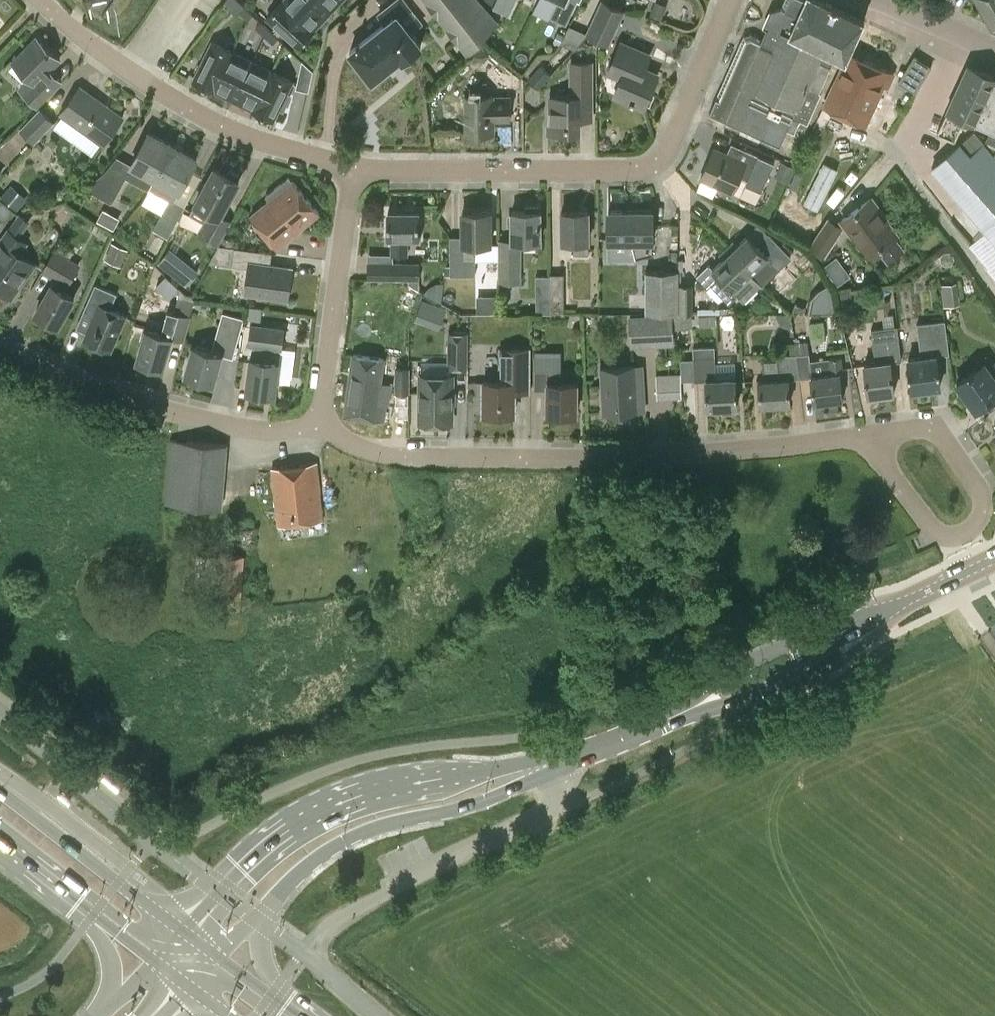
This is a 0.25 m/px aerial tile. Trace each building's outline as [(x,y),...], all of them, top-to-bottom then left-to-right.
[(314,0),(283,0),(282,1),(313,30),(328,14),(314,0)] [(328,14),(341,0),(314,0),(328,14)] [(468,53),(479,41),(497,22),(478,0),(426,0),(468,53)] [(494,7),(508,13),(514,0),(497,0),(494,7)] [(558,1),(552,16),(566,23),(576,1),(574,0),(555,0),(558,1)] [(585,34),(609,46),(626,10),(605,0),(601,0),(586,33),(585,34)] [(762,37),(752,33),(744,36),(710,113),(725,120),(762,136),(780,143),(786,128),(794,132),(800,120),(807,123),(820,92),(819,92),(834,57),(843,61),(848,53),(863,21),(864,21),(865,19),(862,18),(861,19),(819,0),(784,0),(781,7),(775,8),(770,10),(763,25),(767,27),(762,37)] [(991,24),(991,25),(994,26),(994,0),(977,0),(991,24)] [(313,30),(282,1),(267,17),(298,46),(313,30)] [(253,15),(246,8),(240,14),(247,21),(253,15)] [(422,45),(398,15),(396,13),(348,51),(361,66),(372,80),(400,58),(402,60),(422,45)] [(262,23),(258,29),(264,36),(270,30),(262,23)] [(582,39),(585,34),(586,33),(569,25),(564,35),(561,42),(574,48),(582,39)] [(279,40),(270,30),(264,36),(265,37),(274,44),(279,40)] [(63,80),(50,68),(59,59),(36,38),(13,62),(29,77),(18,89),(38,107),(63,80)] [(620,38),(606,73),(620,79),(626,82),(620,97),(644,107),(657,75),(646,70),(654,51),(620,38)] [(214,90),(232,51),(212,42),(193,80),(214,90)] [(232,51),(214,90),(233,99),(252,61),(232,51)] [(848,53),(843,61),(823,105),(866,124),(889,72),(848,53)] [(932,66),(914,55),(897,81),(915,92),(932,66)] [(302,60),(296,88),(308,91),(313,70),(302,60)] [(569,61),(569,96),(549,96),(549,133),(580,133),(580,96),(594,96),(593,60),(569,61)] [(252,61),(233,99),(253,109),(272,71),(252,61)] [(541,65),(528,79),(537,88),(551,74),(541,65)] [(965,118),(984,73),(967,65),(947,110),(938,132),(956,140),(965,118)] [(292,81),(272,71),(253,109),(274,119),(279,108),(284,110),(291,94),(287,92),(292,81)] [(984,73),(965,118),(979,124),(994,91),(994,77),(984,73)] [(104,144),(123,117),(80,86),(60,113),(104,144)] [(979,124),(994,133),(994,91),(979,124)] [(463,96),(464,133),(493,133),(493,121),(511,120),(511,109),(510,96),(493,97),(493,95),(463,96)] [(34,143),(55,121),(41,107),(20,129),(34,143)] [(117,157),(104,173),(85,188),(112,203),(124,182),(124,181),(126,178),(148,190),(149,188),(173,144),(149,131),(131,164),(117,157)] [(968,155),(982,143),(977,137),(972,131),(958,143),(968,155)] [(731,142),(726,154),(713,148),(700,178),(732,193),(740,176),(748,180),(760,156),(731,142)] [(929,168),(994,244),(994,152),(993,155),(990,152),(982,143),(968,155),(958,143),(938,160),(929,168)] [(197,157),(173,144),(149,188),(170,199),(154,229),(168,236),(185,205),(174,199),(178,191),(179,192),(197,157)] [(775,175),(790,179),(794,165),(779,161),(775,175)] [(230,170),(226,174),(214,168),(194,204),(209,212),(198,234),(220,245),(232,220),(221,214),(239,181),(239,175),(230,170)] [(265,196),(269,200),(250,215),(277,248),(319,213),(293,180),(292,181),(288,176),(265,196)] [(905,249),(895,236),(897,235),(871,198),(840,220),(867,257),(877,249),(887,262),(905,249)] [(511,211),(511,239),(498,238),(498,282),(521,282),(521,242),(541,242),(540,211),(538,211),(538,206),(525,206),(525,211),(511,211)] [(652,252),(652,240),(652,211),(651,211),(651,208),(635,208),(636,211),(608,211),(608,241),(631,240),(636,257),(652,252)] [(408,255),(408,238),(418,238),(418,211),(415,211),(414,209),(406,209),(405,211),(387,211),(387,238),(391,238),(392,255),(408,255)] [(588,253),(588,241),(588,211),(561,211),(561,241),(574,241),(575,253),(588,253)] [(21,254),(29,242),(17,234),(28,218),(19,212),(9,228),(8,227),(0,238),(0,290),(11,297),(35,264),(21,254)] [(461,212),(461,235),(451,235),(451,274),(476,274),(476,244),(491,244),(491,212),(461,212)] [(828,216),(809,246),(823,256),(843,226),(828,216)] [(766,235),(756,244),(747,234),(737,244),(733,240),(725,247),(762,285),(781,267),(777,262),(785,255),(766,235)] [(113,243),(105,257),(119,264),(126,250),(113,243)] [(291,268),(270,265),(272,252),(218,245),(209,262),(248,267),(245,294),(287,299),(291,268)] [(722,259),(712,268),(709,264),(696,277),(706,288),(711,284),(728,303),(738,294),(744,301),(762,285),(725,247),(718,254),(722,259)] [(55,280),(52,285),(51,284),(35,313),(58,326),(74,297),(65,292),(81,263),(55,248),(41,271),(55,280)] [(188,281),(197,264),(166,248),(157,266),(188,281)] [(836,254),(824,263),(839,282),(850,274),(836,254)] [(419,262),(392,261),(389,261),(389,279),(420,279),(419,262)] [(679,313),(678,270),(646,270),(647,313),(679,313)] [(679,313),(693,313),(692,283),(679,284),(678,270),(679,313)] [(564,313),(564,273),(549,273),(549,298),(540,298),(540,312),(550,312),(550,313),(564,313)] [(438,299),(443,286),(430,280),(424,293),(438,299)] [(941,283),(944,305),(960,303),(957,281),(941,283)] [(89,300),(99,304),(84,339),(110,351),(126,316),(110,309),(117,293),(95,284),(89,300)] [(808,290),(811,311),(832,308),(829,287),(808,290)] [(168,309),(161,333),(145,329),(136,361),(163,369),(172,340),(173,338),(184,342),(191,316),(190,315),(195,299),(179,295),(174,311),(168,309)] [(439,326),(445,306),(420,298),(414,318),(439,326)] [(223,312),(212,351),(192,346),(184,375),(214,383),(222,355),(233,358),(244,318),(223,312)] [(679,335),(679,313),(647,313),(628,313),(629,345),(651,345),(651,336),(679,335)] [(699,316),(700,325),(717,324),(716,314),(699,316)] [(917,323),(921,356),(908,358),(912,390),(940,387),(935,355),(950,353),(946,319),(917,323)] [(252,346),(251,358),(250,358),(246,391),(275,394),(279,362),(281,350),(282,350),(285,327),(250,323),(247,346),(252,346)] [(871,329),(875,362),(864,363),(868,396),(871,396),(872,398),(883,397),(883,394),(894,393),(890,361),(902,360),(898,326),(871,329)] [(448,330),(448,368),(468,368),(468,330),(448,330)] [(795,346),(798,378),(810,377),(813,402),(818,402),(819,404),(828,403),(828,401),(843,399),(841,386),(845,386),(842,356),(809,358),(808,340),(795,341),(795,346)] [(500,346),(499,381),(483,381),(483,414),(514,414),(514,392),(531,392),(532,347),(500,346)] [(735,377),(715,378),(715,346),(693,346),(694,359),(681,359),(681,379),(695,379),(695,380),(705,379),(707,408),(722,407),(722,413),(736,412),(736,407),(735,377)] [(763,361),(764,379),(758,380),(759,405),(776,404),(776,408),(788,407),(788,403),(790,403),(788,379),(798,378),(795,346),(791,346),(791,354),(776,355),(777,360),(763,361)] [(577,382),(560,382),(561,350),(535,350),(534,390),(546,390),(546,414),(576,414),(577,382)] [(377,404),(384,359),(352,354),(343,416),(375,420),(383,421),(385,406),(377,404)] [(994,377),(984,362),(956,382),(976,410),(994,397),(994,376),(994,377)] [(643,383),(636,383),(635,365),(600,367),(603,413),(637,411),(644,411),(643,383)] [(410,392),(410,367),(395,366),(395,392),(410,392)] [(656,372),(655,397),(680,398),(680,373),(656,372)] [(420,375),(420,422),(451,422),(452,375),(420,375)] [(223,498),(228,444),(177,440),(169,439),(163,504),(184,505),(222,508),(223,498)] [(322,520),(316,463),(271,468),(274,493),(277,525),(322,520)] [(225,549),(253,551),(255,525),(227,523),(225,549)] [(219,553),(219,555),(197,554),(196,580),(217,581),(216,607),(240,609),(244,554),(219,553)] [(122,783),(108,771),(102,778),(116,790),(122,783)] [(62,791),(58,796),(67,802),(71,798),(62,791)]
